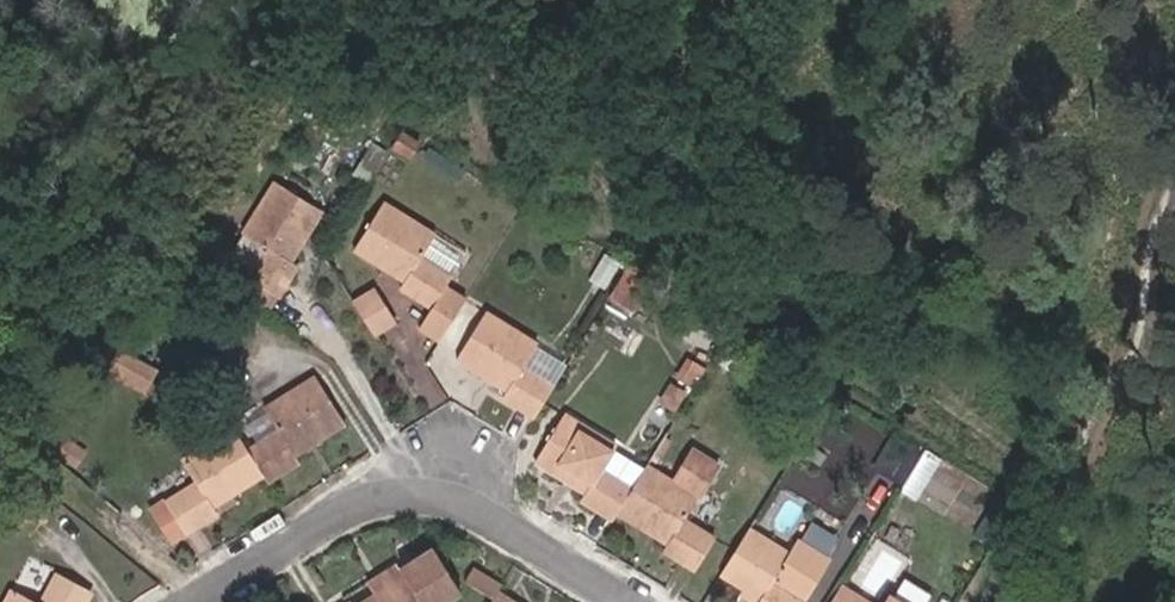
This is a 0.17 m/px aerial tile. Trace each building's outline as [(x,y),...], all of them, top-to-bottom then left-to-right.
[(262,250),(246,280),(275,298),(292,269),(281,263),(293,239),(299,242),(318,211),(271,184),(239,235),(262,250)] [(432,343),(459,302),(440,288),(447,277),(416,258),(429,236),(378,203),(353,250),(381,269),(385,264),(405,277),(398,289),(427,309),(413,331),(432,343)] [(461,268),(472,249),(442,233),(431,252),(461,268)] [(264,319),(275,298),(246,280),(234,301),(249,311),(264,319)] [(365,291),(348,303),(368,334),(385,323),(365,291)] [(527,418),(545,388),(517,369),(532,347),(481,314),(451,361),(481,380),(485,375),(505,387),(497,400),(527,418)] [(271,433),(242,454),(257,476),(261,483),(289,464),(282,453),(302,439),(305,442),(337,423),(306,377),(255,410),(271,433)] [(611,515),(625,493),(594,474),(609,449),(558,418),(532,464),(562,483),(564,478),(585,492),(578,503),(608,521),(611,515)] [(226,497),(257,476),(242,454),(226,429),(173,463),(189,490),(162,506),(181,536),(210,517),(202,505),(223,491),(226,497)] [(874,468),(884,474),(902,444),(892,438),(874,468)] [(918,453),(902,444),(884,474),(900,484),(918,453)] [(74,461),(57,449),(50,459),(67,472),(74,461)] [(672,485),(695,501),(715,469),(692,454),(672,485)] [(672,485),(640,466),(625,493),(611,515),(643,534),(646,528),(667,540),(658,555),(690,574),(710,542),(681,525),(695,501),(672,485)] [(719,575),(759,600),(758,601),(802,601),(827,561),(795,541),(787,554),(748,530),(719,575)] [(390,578),(404,601),(448,601),(424,559),(390,578)] [(448,575),(481,595),(485,588),(488,582),(456,563),(448,575)] [(390,578),(387,573),(355,588),(363,601),(404,601),(390,578)] [(47,586),(38,601),(75,601),(47,586)] [(830,601),(863,601),(839,587),(830,601)] [(485,588),(481,595),(477,601),(508,601),(485,588)]
